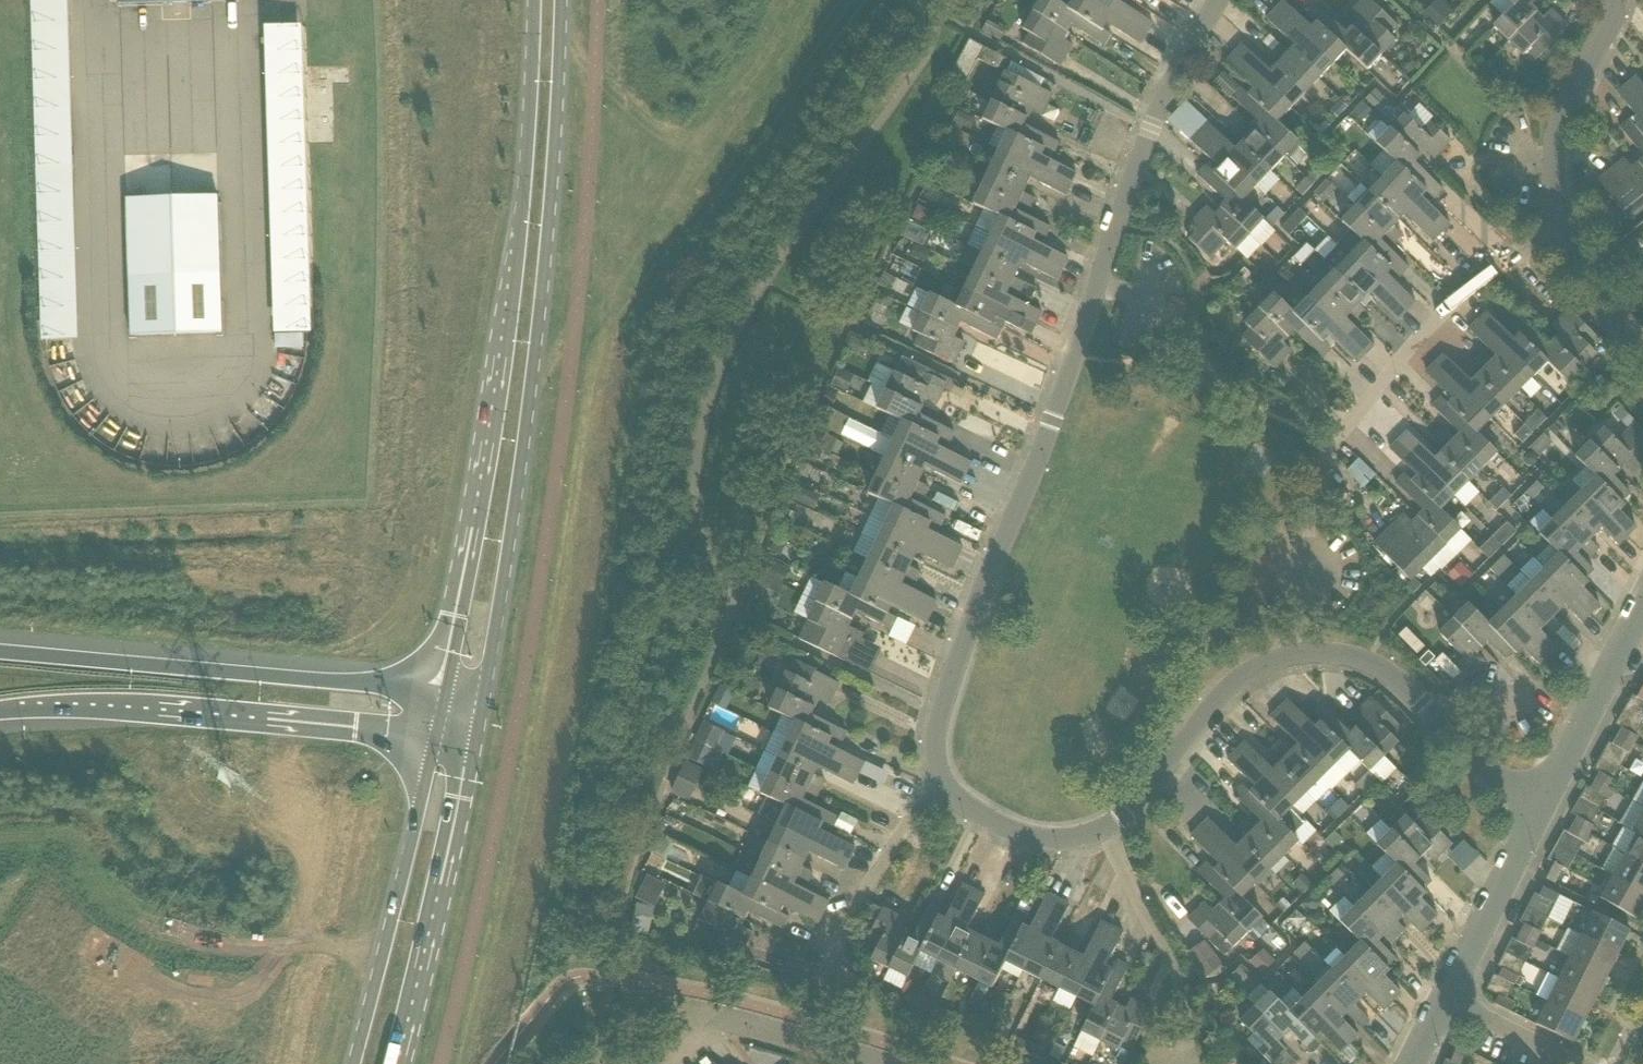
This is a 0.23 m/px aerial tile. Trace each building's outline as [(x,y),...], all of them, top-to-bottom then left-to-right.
[(69,0),(36,0),(46,340),(79,339),(69,0)] [(1068,32),(1073,24),(1082,30),(1081,31),(1105,46),(1112,35),(1103,29),(1059,3),(1053,0),(1040,0),(1033,11),(1068,32)] [(1148,33),(1093,0),(1061,0),(1059,3),(1103,29),(1108,22),(1117,27),(1116,30),(1141,44),(1148,33)] [(1148,33),(1154,23),(1128,8),(1128,9),(1119,4),(1121,0),(1093,0),(1148,33)] [(1371,0),(1363,0),(1350,14),(1358,22),(1352,28),(1381,56),(1396,40),(1389,34),(1398,25),(1371,0)] [(1536,12),(1529,6),(1535,0),(1519,0),(1514,5),(1494,26),(1509,40),(1536,12)] [(1318,22),(1317,23),(1311,29),(1304,22),(1305,20),(1284,1),(1275,10),(1333,65),(1346,51),(1318,22)] [(1438,27),(1445,21),(1451,14),(1440,4),(1427,17),(1438,27)] [(1310,16),(1317,23),(1318,22),(1346,51),(1346,50),(1367,70),(1381,56),(1352,28),(1346,35),(1338,27),(1340,26),(1319,6),(1310,16)] [(1319,79),(1333,65),(1275,10),(1267,19),(1288,39),(1289,37),(1297,45),(1291,51),(1290,52),(1319,79)] [(1538,58),(1568,27),(1550,10),(1542,18),(1536,12),(1509,40),(1524,54),(1529,49),(1538,58)] [(1023,43),(1061,66),(1073,45),(1064,39),(1068,32),(1033,11),(1022,30),(1029,34),(1023,43)] [(982,30),(990,35),(996,25),(988,20),(982,30)] [(266,21),(273,330),(306,329),(297,21),(266,21)] [(970,38),(949,80),(963,88),(979,58),(1000,69),(1006,58),(970,38)] [(1277,66),(1305,93),(1319,79),(1290,52),(1291,51),(1282,43),(1274,52),(1275,53),(1276,52),(1283,59),(1277,66)] [(1291,108),(1305,93),(1277,66),(1270,73),(1263,66),(1264,64),(1243,45),(1234,54),(1291,108)] [(1278,122),(1291,108),(1234,54),(1226,63),(1247,83),(1248,81),(1255,89),(1250,95),(1249,96),(1278,122)] [(1045,80),(1012,61),(1006,72),(992,102),(1026,119),(1030,111),(1041,116),(1051,94),(1040,88),(1045,80)] [(1638,76),(1627,85),(1642,105),(1642,83),(1638,76)] [(1618,92),(1636,115),(1638,113),(1642,120),(1642,105),(1627,85),(1618,92)] [(1249,96),(1250,95),(1242,88),(1233,97),(1254,117),(1255,116),(1263,123),(1257,129),(1256,130),(1285,156),(1298,142),(1278,122),(1249,96)] [(1379,110),(1389,100),(1377,89),(1368,98),(1379,110)] [(1337,117),(1348,106),(1342,100),(1331,112),(1337,117)] [(1023,127),(1026,119),(992,102),(983,121),(998,128),(1044,149),(1054,154),(1059,142),(1033,130),(1032,132),(1023,127)] [(972,130),(977,119),(959,110),(952,125),(961,130),(963,126),(972,130)] [(1435,159),(1452,141),(1430,121),(1422,129),(1405,115),(1390,130),(1419,158),(1426,150),(1435,159)] [(1637,128),(1637,127),(1631,119),(1620,127),(1638,150),(1640,148),(1642,152),(1642,135),(1637,128)] [(1243,144),(1271,171),(1285,156),(1256,130),(1257,129),(1248,121),(1240,130),(1241,131),(1242,130),(1249,138),(1243,144)] [(1230,143),(1208,122),(1200,132),(1257,185),(1271,171),(1243,144),(1237,151),(1229,144),(1230,143)] [(990,145),(1000,150),(1071,184),(1077,172),(1051,160),(1050,162),(1040,157),(1044,149),(998,128),(990,145)] [(953,149),(960,136),(949,130),(942,144),(953,149)] [(1414,163),(1419,158),(1390,130),(1376,145),(1383,151),(1427,191),(1435,199),(1444,189),(1423,169),(1422,171),(1414,163)] [(1244,199),(1257,185),(1200,132),(1191,141),(1212,160),(1213,159),(1221,166),(1215,172),(1214,173),(1244,199)] [(1066,195),(1071,184),(1000,150),(991,168),(1027,185),(1031,177),(1041,181),(1040,183),(1066,195)] [(1370,165),(1384,178),(1441,233),(1451,224),(1430,204),(1428,205),(1421,198),(1427,191),(1383,151),(1370,165)] [(1639,163),(1633,168),(1625,159),(1599,180),(1631,219),(1642,209),(1642,168),(1639,163)] [(1222,207),(1251,234),(1264,220),(1243,200),(1244,199),(1214,173),(1215,172),(1207,165),(1198,175),(1219,195),(1220,193),(1228,200),(1222,207)] [(1023,194),(1027,185),(991,168),(982,186),(1018,204),(1029,209),(1034,198),(1033,197),(1033,198),(1023,194)] [(1297,189),(1304,196),(1314,185),(1306,178),(1297,189)] [(1433,242),(1441,233),(1384,178),(1371,192),(1400,220),(1406,213),(1414,221),(1413,222),(1433,242)] [(1328,180),(1314,194),(1325,204),(1338,190),(1328,180)] [(1015,212),(1018,204),(982,186),(973,204),(984,210),(1036,234),(1045,239),(1051,227),(1025,214),(1024,216),(1015,212)] [(1393,227),(1400,220),(1371,192),(1357,207),(1386,234),(1385,235),(1394,243),(1402,234),(1401,234),(1393,227)] [(127,198),(132,336),(222,333),(218,196),(127,198)] [(919,206),(913,218),(930,226),(936,214),(919,206)] [(1190,239),(1210,259),(1226,242),(1235,251),(1251,234),(1222,207),(1216,214),(1207,206),(1190,223),(1198,231),(1190,239)] [(1394,269),(1393,270),(1400,277),(1409,267),(1388,247),(1387,249),(1379,241),(1385,235),(1386,234),(1357,207),(1342,223),(1362,243),(1364,241),(1394,269)] [(1285,215),(1279,209),(1270,218),(1276,224),(1285,215)] [(1290,236),(1308,217),(1300,209),(1282,228),(1290,236)] [(991,234),(1063,269),(1068,257),(1042,245),(1042,247),(1032,242),(1036,234),(984,210),(975,227),(991,234)] [(901,236),(924,246),(931,232),(908,221),(901,236)] [(1058,280),(1063,269),(991,234),(982,252),(1019,270),(1023,261),(1032,266),(1032,268),(1058,280)] [(1350,256),(1407,311),(1416,302),(1395,282),(1394,283),(1387,276),(1393,270),(1394,269),(1364,241),(1362,243),(1350,256)] [(926,263),(931,251),(916,244),(911,256),(926,263)] [(1307,244),(1296,256),(1294,258),(1301,265),(1315,251),(1307,244)] [(1326,260),(1336,270),(1365,298),(1372,291),(1379,299),(1378,300),(1399,320),(1407,311),(1350,256),(1339,246),(1326,260)] [(1010,289),(1021,294),(1028,297),(1033,286),(1025,282),(1024,283),(1015,279),(1019,270),(982,252),(973,270),(1010,289)] [(1232,282),(1235,285),(1248,271),(1245,268),(1232,282)] [(964,289),(1037,323),(1043,312),(1017,299),(1016,301),(1006,297),(1010,289),(973,270),(964,289)] [(1336,270),(1322,285),(1351,313),(1359,321),(1368,312),(1367,311),(1366,312),(1359,305),(1365,298),(1336,270)] [(885,272),(883,278),(879,284),(887,288),(893,276),(885,272)] [(1309,299),(1366,354),(1375,345),(1354,325),(1352,327),(1345,319),(1351,313),(1322,285),(1309,299)] [(1032,334),(1037,323),(964,289),(956,305),(993,324),(997,316),(1007,320),(1006,322),(1032,334)] [(1357,363),(1366,354),(1309,299),(1302,292),(1289,306),(1324,342),(1324,341),(1330,335),(1338,342),(1336,343),(1357,363)] [(921,312),(958,330),(963,321),(972,326),(971,328),(997,340),(1003,328),(993,324),(956,305),(956,306),(930,294),(921,312)] [(1289,306),(1288,307),(1274,294),(1260,308),(1289,336),(1296,329),(1303,336),(1302,338),(1322,358),(1332,348),(1324,341),(1324,342),(1289,306)] [(880,295),(877,303),(888,307),(891,300),(880,295)] [(1243,338),(1274,368),(1291,350),(1283,342),(1289,336),(1260,308),(1245,324),(1251,330),(1243,338)] [(1600,340),(1570,310),(1553,327),(1561,335),(1554,341),(1583,370),(1597,355),(1591,349),(1600,340)] [(914,345),(955,364),(965,343),(955,338),(958,330),(921,312),(912,331),(919,335),(914,345)] [(1487,312),(1478,321),(1533,378),(1548,363),(1521,334),(1520,335),(1513,341),(1506,334),(1507,332),(1487,312)] [(1583,370),(1554,341),(1548,347),(1541,340),(1542,339),(1522,318),(1512,327),(1520,335),(1521,334),(1548,363),(1569,384),(1583,370)] [(1519,391),(1533,378),(1478,321),(1470,329),(1490,350),(1491,349),(1499,356),(1492,362),(1492,363),(1519,391)] [(1491,419),(1505,405),(1477,377),(1471,383),(1464,376),(1465,375),(1445,354),(1436,363),(1491,419)] [(1477,377),(1505,405),(1519,391),(1492,363),(1492,362),(1484,354),(1475,363),(1476,363),(1477,363),(1484,370),(1477,377)] [(1491,419),(1436,363),(1427,372),(1447,392),(1448,391),(1456,398),(1450,404),(1448,406),(1478,433),(1491,419)] [(840,369),(833,384),(847,390),(854,375),(840,369)] [(936,405),(946,383),(921,371),(915,382),(895,372),(886,392),(921,408),(925,400),(936,405)] [(917,416),(921,408),(886,392),(872,386),(864,402),(903,422),(903,423),(939,439),(948,443),(954,431),(928,419),(927,421),(917,416)] [(834,406),(838,397),(828,392),(823,400),(834,406)] [(1442,397),(1433,406),(1453,427),(1455,425),(1462,433),(1456,439),(1455,440),(1483,468),(1498,453),(1478,433),(1448,406),(1450,404),(1442,397)] [(821,403),(812,421),(830,430),(839,412),(821,403)] [(1621,407),(1614,414),(1627,427),(1635,420),(1621,407)] [(1524,425),(1532,433),(1536,430),(1547,419),(1541,413),(1538,409),(1524,423),(1525,424),(1524,425)] [(1556,435),(1564,426),(1558,420),(1549,428),(1556,435)] [(894,440),(966,473),(971,462),(945,450),(945,451),(935,447),(939,439),(903,423),(894,440)] [(1626,464),(1634,471),(1633,473),(1642,464),(1642,429),(1637,423),(1618,441),(1605,428),(1590,442),(1619,471),(1626,464)] [(1532,433),(1524,425),(1515,435),(1523,443),(1532,433)] [(837,439),(829,435),(809,426),(804,439),(805,440),(804,443),(821,451),(822,449),(831,453),(832,451),(837,440),(837,439)] [(1455,495),(1469,482),(1441,454),(1435,460),(1427,453),(1428,452),(1408,431),(1399,440),(1455,495)] [(1441,454),(1469,482),(1483,468),(1455,440),(1456,439),(1448,431),(1439,439),(1440,440),(1448,447),(1441,454)] [(1544,434),(1530,448),(1539,457),(1553,443),(1544,434)] [(845,444),(837,440),(832,451),(839,455),(845,444)] [(961,485),(966,473),(894,440),(885,458),(922,475),(926,466),(935,471),(935,472),(961,485)] [(1441,510),(1455,495),(1399,440),(1390,449),(1411,469),(1412,468),(1420,475),(1413,482),(1412,483),(1441,510)] [(1612,478),(1619,471),(1590,442),(1576,457),(1596,477),(1595,477),(1622,502),(1631,493),(1621,484),(1620,485),(1612,478)] [(816,463),(821,451),(804,443),(799,455),(816,463)] [(918,483),(922,475),(885,458),(877,476),(913,493),(924,498),(929,487),(928,487),(928,488),(918,483)] [(1357,482),(1370,469),(1360,459),(1347,472),(1357,482)] [(1447,544),(1461,530),(1441,510),(1412,483),(1413,482),(1406,474),(1397,484),(1417,504),(1418,503),(1426,510),(1419,516),(1447,544)] [(878,499),(931,524),(940,528),(946,516),(920,504),(919,506),(909,501),(913,493),(877,476),(868,494),(878,499)] [(1582,491),(1628,537),(1637,528),(1627,518),(1626,520),(1618,512),(1625,505),(1622,502),(1595,477),(1582,491)] [(1544,489),(1537,482),(1526,493),(1532,500),(1544,489)] [(821,495),(793,483),(787,497),(815,510),(821,495)] [(1342,498),(1345,490),(1328,484),(1324,493),(1323,497),(1340,503),(1342,498)] [(1505,489),(1494,500),(1501,507),(1512,495),(1505,489)] [(1567,505),(1597,534),(1604,527),(1611,535),(1610,536),(1619,546),(1628,537),(1582,491),(1567,505)] [(927,532),(931,524),(878,499),(870,517),(958,557),(963,547),(937,534),(936,536),(927,532)] [(1589,541),(1597,534),(1567,505),(1554,519),(1583,548),(1582,548),(1590,557),(1599,548),(1598,547),(1596,548),(1589,541)] [(795,524),(799,515),(786,509),(782,518),(795,524)] [(1414,578),(1447,544),(1419,516),(1413,523),(1405,515),(1375,544),(1412,580),(1414,578)] [(877,542),(914,559),(918,551),(927,555),(926,557),(952,569),(958,557),(870,517),(861,535),(877,542)] [(1576,555),(1582,548),(1583,548),(1554,519),(1539,534),(1559,554),(1558,554),(1585,579),(1586,579),(1594,570),(1585,561),(1583,562),(1576,555)] [(1495,535),(1504,544),(1518,532),(1509,522),(1495,535)] [(1504,544),(1495,535),(1481,549),(1490,558),(1504,544)] [(782,556),(787,544),(777,539),(771,550),(782,556)] [(910,568),(914,559),(877,542),(868,560),(905,578),(915,583),(921,572),(920,572),(919,573),(910,568)] [(1545,567),(1591,614),(1600,605),(1591,595),(1589,597),(1582,589),(1589,582),(1586,579),(1585,579),(1558,554),(1545,567)] [(1505,555),(1494,566),(1491,569),(1497,575),(1499,577),(1513,564),(1505,555)] [(789,569),(767,559),(760,574),(758,579),(770,585),(772,580),(782,585),(789,569)] [(860,577),(933,612),(937,601),(911,589),(911,591),(901,586),(905,578),(868,560),(860,577)] [(1474,576),(1461,563),(1448,575),(1461,588),(1474,576)] [(1560,611),(1567,604),(1574,612),(1573,613),(1582,623),(1591,614),(1545,567),(1531,581),(1560,611)] [(927,624),(933,612),(860,577),(852,595),(888,613),(892,605),(902,610),(901,611),(927,624)] [(1406,586),(1413,593),(1418,588),(1421,585),(1414,578),(1412,580),(1411,581),(1406,586)] [(786,587),(782,585),(772,580),(770,585),(767,592),(781,598),(786,587)] [(1517,596),(1546,625),(1554,634),(1562,625),(1554,617),(1560,611),(1531,581),(1517,596)] [(898,618),(888,613),(852,595),(851,597),(827,585),(818,602),(854,619),(857,611),(867,615),(866,617),(892,630),(898,618)] [(1557,647),(1548,638),(1547,639),(1539,631),(1546,625),(1517,596),(1503,610),(1549,656),(1557,647)] [(850,627),(854,619),(818,602),(800,639),(846,661),(860,632),(850,627)] [(1483,647),(1490,640),(1497,648),(1496,649),(1505,659),(1514,650),(1490,623),(1489,624),(1469,604),(1455,619),(1483,647)] [(1503,610),(1490,623),(1514,650),(1517,654),(1524,647),(1532,654),(1530,656),(1540,665),(1549,656),(1503,610)] [(1483,662),(1476,655),(1483,647),(1455,619),(1440,634),(1466,659),(1460,665),(1470,676),(1485,661),(1483,662)] [(1435,658),(1429,652),(1420,660),(1426,666),(1435,658)] [(828,705),(839,683),(793,661),(779,692),(814,708),(818,700),(828,705)] [(1633,694),(1624,711),(1642,722),(1642,687),(1638,697),(1633,694)] [(814,708),(779,692),(770,710),(796,723),(831,739),(841,743),(847,731),(821,719),(820,721),(810,716),(814,708)] [(1393,737),(1402,728),(1372,698),(1354,715),(1362,723),(1356,730),(1383,757),(1398,742),(1393,737)] [(1359,760),(1321,723),(1315,729),(1308,722),(1309,720),(1289,700),(1280,709),(1344,774),(1359,760)] [(1314,715),(1321,723),(1359,760),(1369,771),(1383,757),(1356,730),(1350,736),(1342,728),(1344,727),(1324,706),(1314,715)] [(1300,744),(1294,750),(1293,751),(1320,779),(1330,788),(1344,774),(1280,709),(1271,717),(1291,738),(1293,737),(1300,744)] [(696,741),(697,742),(715,750),(724,731),(704,723),(696,741)] [(796,723),(788,740),(859,773),(864,762),(838,750),(837,751),(827,747),(831,739),(796,723)] [(1634,744),(1638,737),(1623,728),(1618,736),(1634,744)] [(1618,736),(1614,744),(1629,753),(1634,744),(1618,736)] [(853,785),(859,773),(788,740),(779,757),(779,759),(814,775),(818,766),(828,771),(827,772),(853,785)] [(1292,807),(1307,792),(1279,765),(1272,771),(1265,764),(1266,763),(1246,742),(1237,751),(1292,807)] [(1279,765),(1307,792),(1320,779),(1293,751),(1294,750),(1286,742),(1277,751),(1278,751),(1278,750),(1286,758),(1279,765)] [(697,743),(692,754),(701,757),(708,755),(711,749),(697,743)] [(816,798),(822,787),(811,782),(814,775),(779,759),(779,757),(766,751),(757,769),(771,776),(770,776),(806,792),(806,793),(816,798)] [(1279,820),(1292,807),(1237,751),(1228,760),(1248,780),(1250,779),(1257,786),(1251,792),(1279,820)] [(688,759),(680,778),(690,782),(690,781),(697,762),(688,759)] [(1369,771),(1356,784),(1365,793),(1378,780),(1370,771),(1369,771)] [(1612,790),(1616,781),(1601,772),(1596,781),(1612,790)] [(762,794),(768,797),(767,798),(823,824),(833,828),(838,816),(812,804),(811,806),(802,801),(806,793),(806,792),(770,776),(762,794)] [(690,804),(698,784),(690,781),(690,782),(680,778),(672,796),(690,804)] [(1579,800),(1600,811),(1612,790),(1596,781),(1591,788),(1587,786),(1579,800)] [(707,793),(709,788),(699,783),(698,786),(696,788),(707,793)] [(1279,820),(1251,792),(1244,785),(1234,794),(1254,815),(1256,814),(1263,821),(1257,827),(1256,828),(1284,856),(1298,841),(1278,821),(1279,820)] [(767,798),(760,815),(779,825),(850,858),(856,847),(830,834),(829,836),(820,832),(823,824),(767,798)] [(679,811),(683,803),(675,799),(671,807),(679,811)] [(1330,809),(1338,818),(1349,807),(1341,799),(1330,809)] [(1588,833),(1600,811),(1579,800),(1571,813),(1578,817),(1573,825),(1588,833)] [(1633,832),(1637,835),(1638,833),(1642,836),(1642,814),(1633,832)] [(1420,829),(1407,816),(1392,831),(1420,859),(1426,853),(1435,861),(1453,844),(1429,820),(1420,829)] [(1256,883),(1270,869),(1242,842),(1236,848),(1228,841),(1230,839),(1209,819),(1200,828),(1256,883)] [(1242,842),(1270,869),(1284,856),(1256,828),(1257,827),(1249,819),(1240,827),(1241,828),(1242,827),(1249,835),(1242,842)] [(770,842),(806,859),(810,851),(820,855),(819,857),(845,869),(850,858),(779,825),(770,842)] [(1557,844),(1576,855),(1588,833),(1573,825),(1569,833),(1565,830),(1557,844)] [(1638,833),(1637,835),(1633,832),(1623,827),(1611,847),(1614,849),(1642,865),(1642,836),(1638,833)] [(1243,897),(1256,883),(1200,828),(1191,837),(1212,857),(1213,856),(1221,863),(1214,869),(1243,897)] [(1414,866),(1420,859),(1392,831),(1377,846),(1397,866),(1423,890),(1432,881),(1423,872),(1421,873),(1414,866)] [(658,835),(652,848),(668,855),(674,842),(658,835)] [(1463,870),(1480,854),(1464,837),(1447,853),(1463,870)] [(802,868),(806,859),(770,842),(762,861),(797,878),(808,883),(813,872),(812,872),(812,873),(802,868)] [(1555,863),(1547,879),(1556,883),(1564,867),(1568,869),(1576,855),(1557,844),(1548,859),(1555,863)] [(1614,849),(1603,870),(1614,876),(1613,877),(1642,894),(1642,865),(1614,849)] [(753,878),(825,912),(830,901),(804,889),(803,891),(794,886),(797,878),(762,861),(753,878)] [(1220,904),(1248,933),(1262,918),(1242,898),(1243,897),(1214,869),(1207,862),(1197,871),(1218,892),(1219,890),(1227,898),(1220,904)] [(1427,893),(1423,890),(1397,866),(1384,879),(1429,925),(1438,916),(1429,906),(1427,908),(1420,900),(1427,893)] [(785,905),(794,910),(793,912),(819,924),(825,912),(753,878),(737,871),(729,889),(781,913),(785,905)] [(1304,874),(1295,884),(1304,893),(1313,884),(1304,874)] [(655,907),(667,885),(648,875),(636,898),(655,907)] [(1601,899),(1637,919),(1642,909),(1642,894),(1613,877),(1601,899)] [(1420,933),(1429,925),(1384,879),(1369,893),(1398,922),(1405,915),(1412,923),(1411,924),(1420,933)] [(974,889),(963,883),(950,910),(952,911),(947,920),(939,916),(914,966),(932,975),(974,889)] [(710,902),(746,919),(750,911),(759,915),(759,917),(784,930),(790,918),(781,913),(729,889),(718,884),(710,902)] [(1528,907),(1549,918),(1560,895),(1544,887),(1540,895),(1535,893),(1528,907)] [(973,920),(985,895),(974,889),(932,975),(950,984),(957,971),(975,933),(966,929),(971,920),(973,920)] [(1355,907),(1383,936),(1392,945),(1406,930),(1398,922),(1369,893),(1355,907)] [(1022,972),(1058,899),(1048,894),(1035,920),(1037,921),(1032,930),(1024,926),(1006,964),(1022,972)] [(1321,904),(1312,894),(1303,903),(1309,909),(1316,909),(1321,904)] [(1291,905),(1283,898),(1276,905),(1284,913),(1291,905)] [(1040,981),(1059,943),(1051,939),(1055,930),(1057,931),(1070,905),(1058,899),(1022,972),(1040,981)] [(917,937),(908,933),(891,969),(886,979),(904,987),(914,966),(939,916),(944,907),(932,901),(919,927),(921,928),(917,937)] [(737,965),(742,954),(753,932),(742,927),(746,919),(710,902),(701,921),(696,932),(702,934),(694,950),(710,954),(709,956),(737,965)] [(1188,919),(1225,956),(1248,933),(1220,904),(1214,910),(1206,902),(1188,919)] [(638,904),(632,930),(645,934),(646,929),(650,930),(655,908),(638,904)] [(1378,942),(1383,936),(1355,907),(1339,923),(1360,943),(1361,942),(1386,967),(1387,967),(1395,958),(1378,942)] [(1537,940),(1549,918),(1528,907),(1520,922),(1525,924),(1521,932),(1537,940)] [(882,939),(872,959),(891,969),(908,933),(900,929),(905,919),(884,908),(871,934),(882,939)] [(1006,964),(1024,926),(1029,917),(1017,911),(1004,937),(1006,938),(1001,947),(993,943),(992,942),(974,979),(993,989),(1006,964)] [(1619,953),(1631,931),(1593,912),(1582,934),(1619,953)] [(1086,957),(1078,953),(1059,990),(1076,998),(1112,926),(1101,921),(1089,947),(1090,947),(1086,957)] [(1076,998),(1078,999),(1072,1013),(1087,1020),(1112,970),(1105,966),(1109,957),(1111,958),(1124,932),(1112,926),(1076,998)] [(984,938),(975,933),(957,971),(974,979),(992,942),(993,943),(998,933),(987,927),(987,928),(988,929),(984,938)] [(1537,940),(1521,932),(1517,940),(1512,938),(1505,952),(1526,962),(1537,940)] [(1608,976),(1619,953),(1582,934),(1571,957),(1608,976)] [(1068,948),(1059,943),(1040,981),(1059,990),(1078,953),(1083,942),(1072,937),(1072,938),(1068,948)] [(1188,953),(1206,978),(1223,966),(1205,940),(1188,953)] [(1305,941),(1293,953),(1300,960),(1312,948),(1305,941)] [(1347,956),(1393,1002),(1401,993),(1392,983),(1391,985),(1383,977),(1390,970),(1387,967),(1386,967),(1361,942),(1360,943),(1347,956)] [(1276,961),(1264,949),(1250,963),(1262,975),(1276,961)] [(1503,968),(1501,973),(1499,976),(1515,984),(1526,962),(1505,952),(1498,966),(1503,968)] [(1333,970),(1362,999),(1368,992),(1376,1000),(1374,1001),(1384,1010),(1393,1002),(1347,956),(1333,970)] [(1597,998),(1608,976),(1571,957),(1560,979),(1597,998)] [(1100,1041),(1118,1005),(1110,1001),(1115,992),(1116,992),(1129,967),(1117,961),(1112,970),(1087,1020),(1078,1039),(1096,1048),(1100,1041)] [(1356,1005),(1362,999),(1333,970),(1319,984),(1347,1013),(1355,1022),(1364,1013),(1356,1005)] [(1495,1004),(1511,1012),(1515,1003),(1508,999),(1515,984),(1499,976),(1494,974),(1486,989),(1499,995),(1495,1004)] [(1586,1020),(1597,998),(1560,979),(1549,1001),(1586,1020)] [(1319,984),(1305,998),(1350,1044),(1359,1035),(1349,1026),(1348,1027),(1341,1020),(1347,1013),(1319,984)] [(1256,1006),(1285,1035),(1291,1028),(1299,1036),(1297,1037),(1307,1047),(1315,1038),(1316,1038),(1291,1012),(1290,1013),(1270,992),(1256,1006)] [(1332,1044),(1341,1053),(1350,1044),(1305,998),(1291,1012),(1316,1038),(1315,1038),(1318,1042),(1326,1035),(1333,1042),(1332,1044)] [(1100,1041),(1119,1050),(1123,1043),(1134,1048),(1153,1009),(1131,999),(1126,1009),(1118,1005),(1100,1041)] [(974,1023),(982,1008),(966,1000),(958,1015),(974,1023)] [(1549,1001),(1537,1025),(1574,1043),(1586,1020),(1549,1001)] [(1272,1063),(1287,1049),(1278,1041),(1285,1035),(1256,1006),(1240,1022),(1266,1047),(1261,1053),(1272,1063)] [(944,1008),(939,1017),(951,1023),(956,1014),(944,1008)] [(983,1010),(977,1025),(989,1030),(996,1016),(983,1010)] [(1203,1043),(1214,1053),(1222,1045),(1212,1034),(1203,1043)] [(1028,1052),(1030,1049),(1032,1044),(1017,1037),(1014,1045),(1028,1052)] [(1313,1053),(1321,1044),(1318,1042),(1315,1038),(1307,1047),(1313,1053)] [(1066,1048),(1056,1043),(1050,1056),(1060,1060),(1066,1048)] [(1451,1063),(1452,1063),(1461,1063),(1467,1049),(1458,1045),(1451,1063)]
